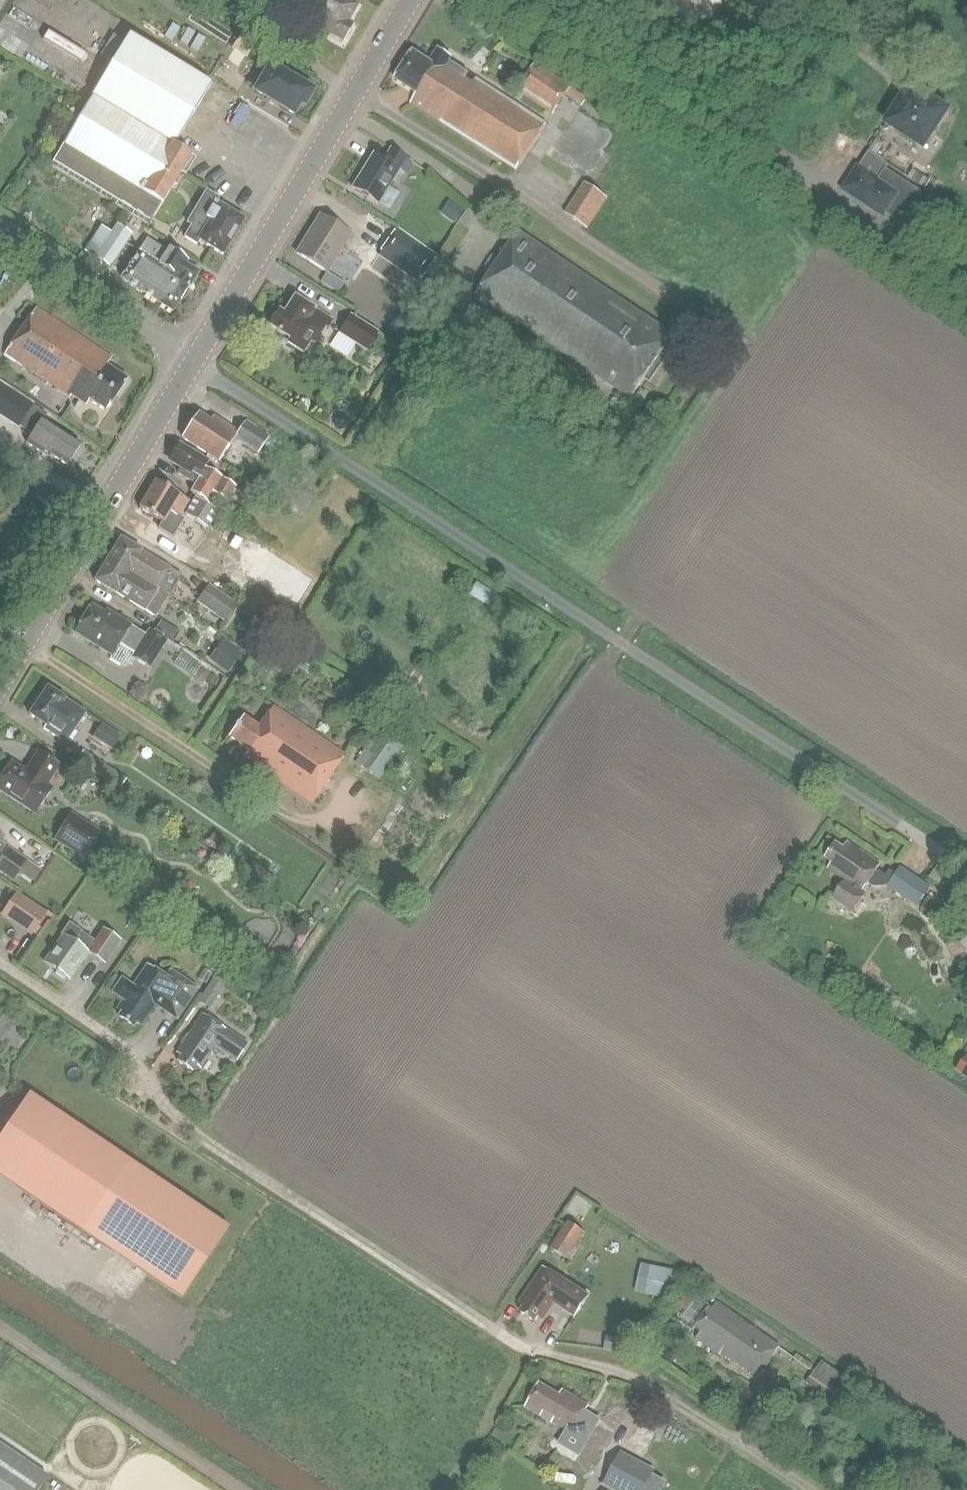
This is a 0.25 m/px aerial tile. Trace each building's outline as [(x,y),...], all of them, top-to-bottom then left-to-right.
[(357,7),(344,0),(310,0),(299,19),(342,44),(352,26),(347,24),(357,7)] [(107,61),(119,40),(111,35),(99,56),(107,61)] [(176,147),(212,90),(128,37),(92,97),(50,167),(148,226),(191,156),(176,147)] [(411,101),(516,169),(545,125),(448,62),(451,58),(437,49),(428,63),(413,53),(396,79),(417,92),(411,101)] [(565,99),(580,109),(587,99),(535,64),(517,92),(554,117),(565,99)] [(270,67),(255,92),(266,98),(266,100),(279,108),(280,107),(293,114),(299,103),(304,106),(312,92),(295,82),(297,79),(283,70),(281,74),(270,67)] [(886,124),(923,148),(947,112),(910,88),(886,124)] [(397,170),(404,174),(412,161),(391,149),(384,161),(374,155),(352,189),(376,204),(397,170)] [(923,195),(885,171),(888,165),(868,152),(844,190),(884,216),(903,227),(923,195)] [(605,200),(581,184),(562,214),(586,229),(605,200)] [(216,203),(218,199),(206,192),(187,224),(192,226),(185,238),(197,245),(199,241),(223,255),(244,220),(216,203)] [(450,201),(441,214),(455,225),(465,212),(450,201)] [(325,272),(348,235),(318,216),(295,254),(325,272)] [(109,269),(131,235),(115,225),(110,234),(99,227),(83,252),(109,269)] [(395,230),(377,255),(417,282),(435,257),(395,230)] [(475,296),(630,399),(673,335),(518,232),(475,296)] [(146,240),(121,280),(159,304),(172,313),(185,293),(188,288),(188,289),(198,273),(185,264),(184,260),(168,249),(166,253),(146,240)] [(323,325),(327,328),(332,320),(293,296),(282,313),(279,311),(269,327),(288,339),(286,342),(302,352),(310,340),(313,342),(323,325)] [(106,367),(112,359),(36,308),(5,355),(70,398),(71,396),(86,406),(90,401),(106,412),(127,380),(106,367)] [(348,316),(336,334),(364,351),(376,333),(348,316)] [(14,395),(1,415),(19,427),(20,426),(33,435),(27,444),(48,457),(50,455),(67,466),(80,446),(43,421),(47,415),(33,406),(32,406),(14,395)] [(235,437),(258,453),(268,438),(244,422),(237,431),(218,418),(214,424),(197,413),(181,437),(218,462),(235,437)] [(211,493),(225,502),(235,486),(205,467),(208,462),(177,443),(166,461),(180,469),(177,475),(193,485),(189,491),(206,502),(211,493)] [(170,512),(177,516),(186,501),(154,481),(138,508),(163,523),(170,512)] [(216,512),(193,497),(182,515),(205,529),(216,512)] [(166,596),(167,595),(178,577),(138,552),(139,550),(120,538),(106,560),(154,590),(155,589),(166,596)] [(154,590),(106,560),(93,581),(113,593),(114,592),(154,616),(166,596),(155,589),(154,590)] [(477,583),(469,597),(494,612),(502,599),(477,583)] [(206,586),(194,603),(221,622),(233,605),(206,586)] [(131,658),(149,669),(166,642),(148,631),(145,636),(115,618),(113,622),(90,607),(73,633),(111,657),(118,645),(133,655),(131,658)] [(206,660),(226,674),(239,655),(219,641),(206,660)] [(84,712),(46,687),(27,716),(43,726),(41,729),(64,744),(84,712)] [(344,755),(273,706),(258,727),(248,719),(234,740),(246,749),(242,754),(261,768),(260,770),(310,805),(344,755)] [(92,738),(112,751),(121,737),(101,724),(92,738)] [(354,763),(376,778),(399,746),(367,724),(353,744),(362,751),(354,763)] [(80,751),(73,762),(117,792),(124,781),(80,751)] [(46,786),(58,767),(37,754),(25,773),(11,764),(0,782),(0,793),(35,815),(52,790),(46,786)] [(70,814),(52,840),(81,859),(99,833),(70,814)] [(885,876),(876,869),(879,864),(848,842),(844,848),(836,843),(827,857),(833,861),(828,868),(845,879),(830,899),(850,914),(865,893),(861,890),(867,882),(873,886),(886,885),(916,906),(927,889),(898,869),(894,874),(889,870),(885,876)] [(230,846),(224,855),(231,859),(237,851),(230,846)] [(0,855),(0,875),(11,883),(26,861),(5,847),(0,855)] [(48,914),(16,893),(0,917),(31,938),(48,914)] [(314,909),(309,917),(317,922),(322,914),(314,909)] [(88,953),(104,964),(120,940),(103,928),(95,941),(68,923),(60,936),(63,938),(45,965),(67,980),(78,965),(79,965),(88,953)] [(273,939),(273,924),(253,925),(254,939),(273,939)] [(957,944),(966,955),(966,935),(957,944)] [(170,982),(147,966),(132,987),(121,979),(112,993),(123,1001),(117,1009),(121,1012),(118,1017),(134,1029),(137,1024),(140,1026),(154,1006),(176,1021),(197,991),(175,976),(170,982)] [(225,981),(213,974),(196,1002),(208,1009),(225,981)] [(227,980),(222,989),(231,994),(236,985),(227,980)] [(256,1011),(257,1017),(262,1021),(268,1021),(272,1016),(272,1009),(267,1005),(260,1006),(256,1011)] [(245,1046),(224,1031),(201,1015),(174,1054),(179,1058),(176,1062),(190,1072),(193,1067),(197,1070),(212,1048),(234,1063),(245,1046)] [(954,1071),(966,1081),(966,1055),(954,1071)] [(0,1134),(0,1175),(147,1274),(182,1297),(227,1230),(26,1094),(0,1134)] [(568,1222),(550,1248),(567,1260),(585,1233),(581,1230),(568,1222)] [(677,1271),(642,1264),(636,1293),(653,1297),(652,1299),(670,1303),(677,1271)] [(587,1295),(542,1266),(517,1303),(522,1306),(518,1313),(533,1323),(537,1317),(543,1320),(554,1304),(574,1317),(587,1295)] [(717,1302),(712,1310),(709,1308),(696,1327),(702,1331),(696,1339),(718,1354),(719,1353),(756,1379),(779,1345),(717,1302)] [(606,1337),(604,1350),(620,1352),(622,1339),(606,1337)] [(819,1360),(803,1384),(827,1400),(843,1376),(819,1360)] [(540,1382),(525,1407),(552,1422),(553,1420),(568,1429),(558,1444),(578,1456),(597,1425),(583,1416),(589,1405),(562,1389),(559,1394),(540,1382)] [(46,1478),(0,1447),(0,1489),(38,1489),(46,1478)] [(618,1456),(602,1486),(610,1489),(652,1489),(645,1486),(652,1475),(618,1456)]
